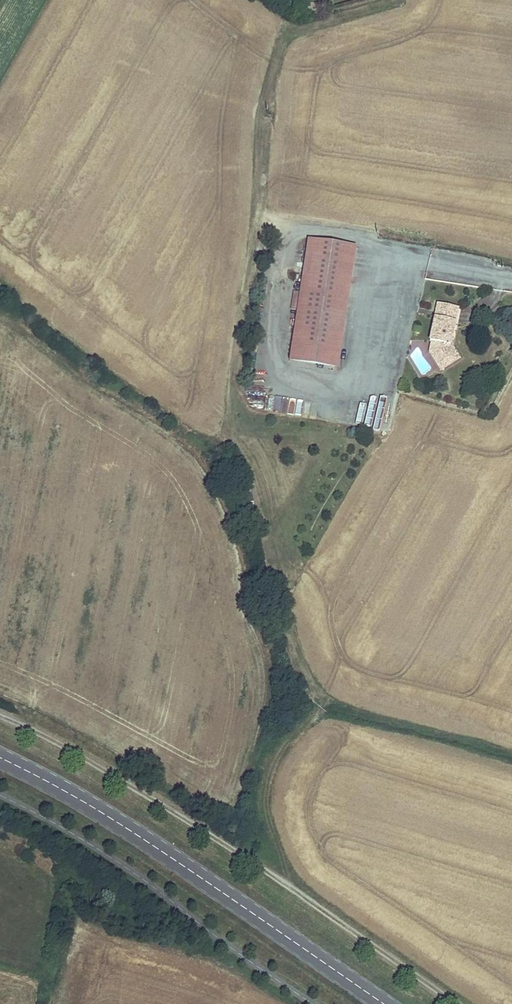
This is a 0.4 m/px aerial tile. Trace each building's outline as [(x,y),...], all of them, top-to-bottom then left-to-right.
[(317,3),(305,4),(306,16),(318,15),(317,3)] [(308,239),(300,292),(347,299),(355,247),(308,239)] [(347,299),(300,292),(295,326),(342,334),(347,299)] [(458,308),(437,304),(429,341),(431,342),(436,343),(438,347),(438,350),(431,355),(441,370),(452,363),(448,357),(454,353),(450,346),(458,308)] [(295,326),(289,361),(337,368),(342,334),(295,326)] [(429,352),(431,355),(438,350),(438,347),(436,343),(431,342),(429,352)] [(286,410),(286,397),(276,397),(276,410),(286,410)] [(309,416),(311,401),(291,399),(289,414),(309,416)]
